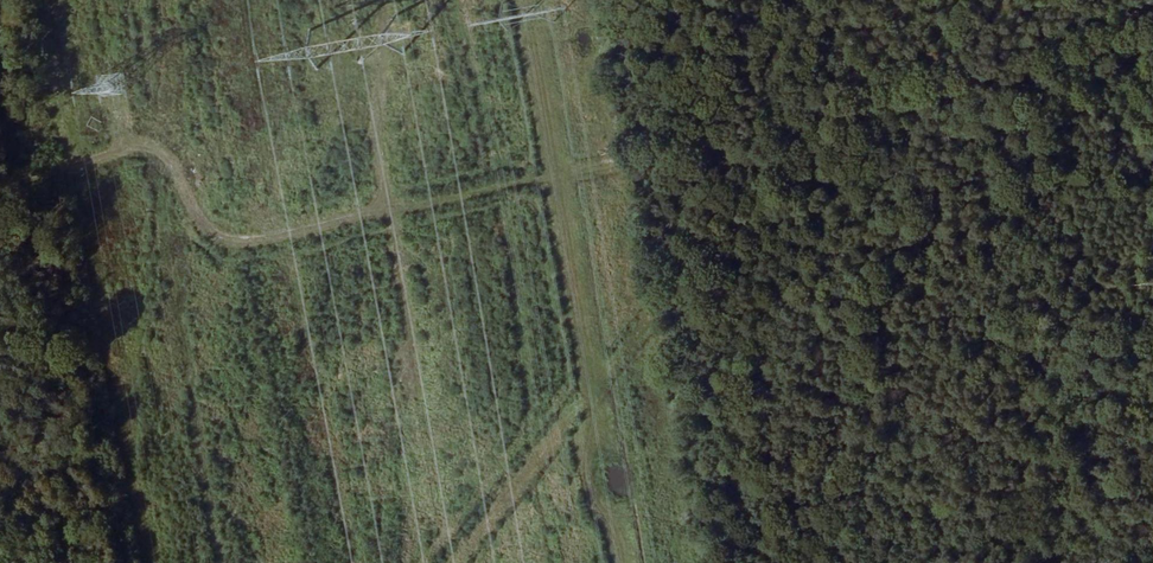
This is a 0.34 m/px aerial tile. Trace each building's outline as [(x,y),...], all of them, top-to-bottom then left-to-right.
[(86,126),(98,131),(102,122),(90,117),(86,126)]
